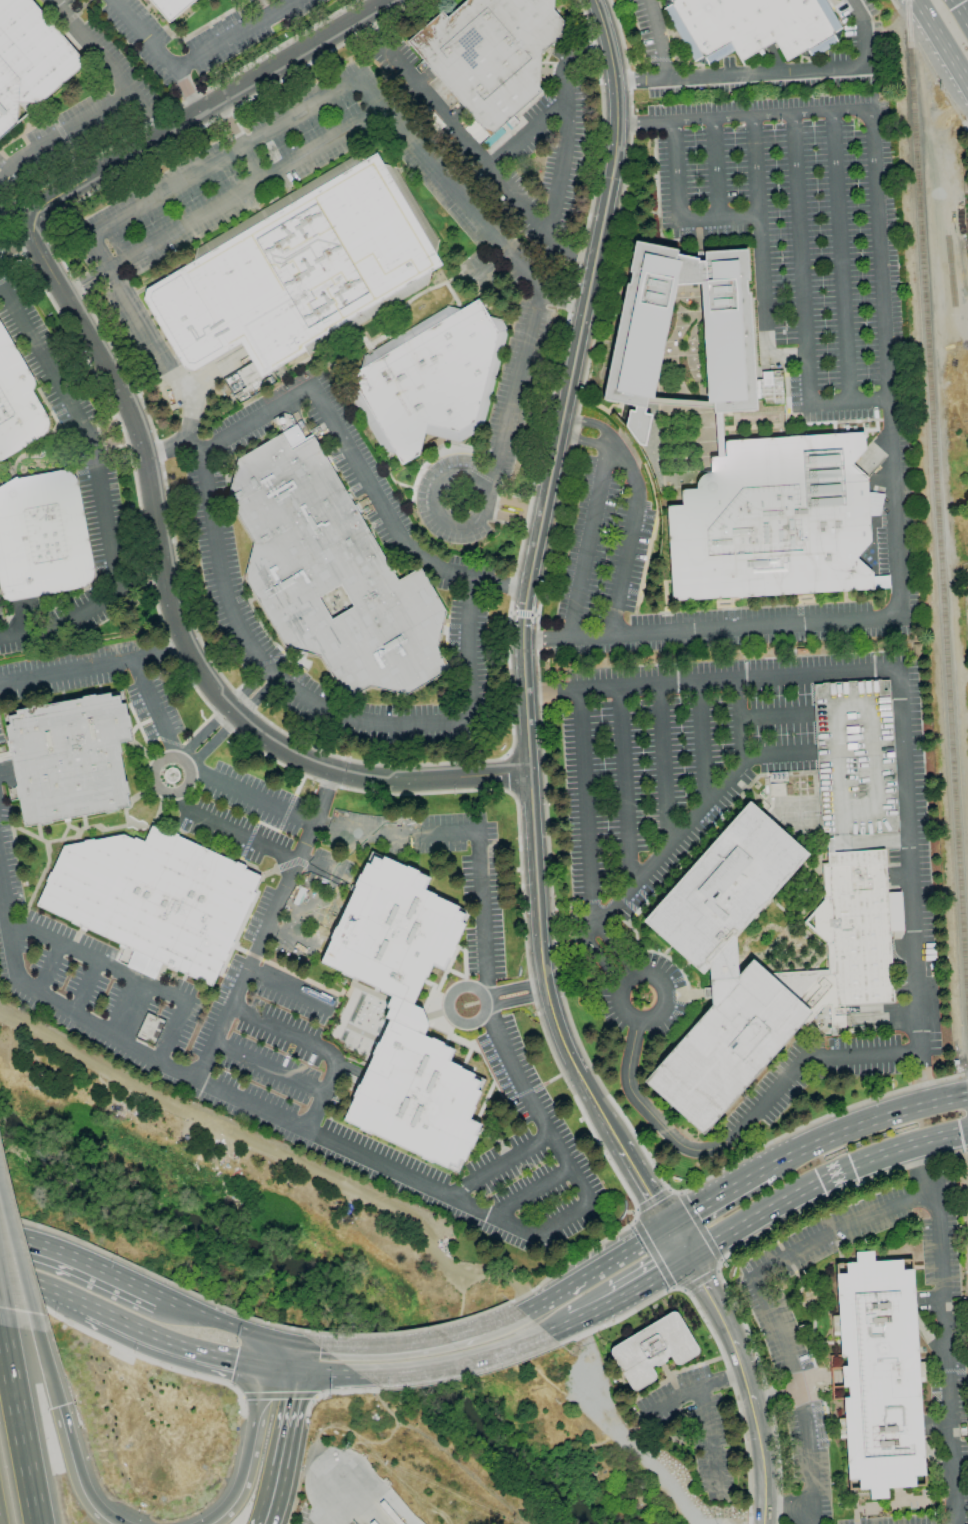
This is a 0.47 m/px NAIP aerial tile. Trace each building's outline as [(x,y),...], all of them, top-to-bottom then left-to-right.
[(86,63),(0,138),(0,0),(32,0),(86,63)] [(168,23),(148,0),(195,0),(168,23)] [(446,17),(465,0),(553,0),(552,9),(569,29),(540,54),(538,87),(541,91),(489,137),(407,42),(442,11),(446,17)] [(664,5),(665,0),(825,0),(842,29),(839,30),(841,32),(839,40),(837,41),(838,43),(811,59),(810,57),(809,57),(801,56),(800,53),(786,61),(774,41),(740,61),(734,50),(708,66),(707,63),(705,64),(698,63),(696,61),(694,62),(663,9),(665,7),(664,5)] [(346,333),(307,355),(305,351),(260,377),(240,343),(193,371),(183,368),(143,299),(146,289),(194,261),(197,248),(348,159),(352,167),(376,153),(382,165),(395,168),(438,241),(434,254),(441,265),(430,271),(426,285),(353,328),(346,333)] [(714,413),(713,413),(712,408),(645,403),(643,414),(650,415),(644,446),(637,445),(625,427),(628,411),(633,412),(635,406),(602,399),(626,284),(629,284),(631,273),(628,272),(635,241),(676,250),(675,255),(697,259),(697,262),(704,262),(703,252),(745,249),(747,280),(744,280),(745,294),(748,293),(754,380),(762,380),(761,372),(782,371),(784,404),(763,406),(763,399),(754,400),(755,410),(720,413),(714,413)] [(399,335),(447,307),(460,310),(478,300),(488,317),(501,320),(507,331),(482,428),(458,443),(424,433),(418,455),(401,465),(394,452),(382,451),(346,389),(351,379),(349,376),(360,369),(363,356),(367,354),(399,335)] [(41,437),(0,461),(0,323),(33,379),(34,381),(34,382),(34,383),(34,385),(34,386),(34,388),(33,389),(32,390),(32,391),(46,417),(47,418),(48,419),(48,420),(48,422),(49,423),(49,424),(49,426),(48,427),(48,429),(47,430),(47,431),(47,432),(46,433),(45,434),(44,435),(43,436),(41,437)] [(367,354),(362,345),(355,349),(346,333),(353,328),(358,336),(364,332),(369,339),(393,324),(399,335),(367,354)] [(720,413),(723,457),(717,457),(714,413),(720,413)] [(723,457),(724,457),(724,444),(724,443),(724,442),(725,441),(726,441),(863,433),(864,449),(849,466),(866,480),(869,542),(855,558),(871,573),(872,589),(675,601),(674,601),(673,601),(672,600),(671,599),(666,509),(666,508),(667,507),(668,506),(669,506),(681,505),(681,493),(681,492),(681,491),(682,490),(683,490),(684,490),(695,489),(695,488),(695,487),(696,486),(696,485),(696,484),(696,483),(696,482),(697,482),(697,481),(698,480),(698,479),(699,478),(700,477),(701,476),(702,476),(702,475),(703,475),(703,474),(704,474),(705,474),(706,473),(707,473),(708,473),(709,473),(710,473),(709,461),(709,460),(709,459),(710,458),(711,458),(712,457),(717,457),(723,457)] [(237,459),(281,434),(289,447),(311,434),(397,581),(419,568),(445,612),(436,647),(449,669),(406,695),(370,686),(346,701),(320,657),(284,647),(244,578),(253,544),(227,499),(237,459)] [(1,595),(0,590),(0,487),(16,477),(17,479),(61,471),(63,470),(64,470),(65,470),(67,471),(68,471),(69,471),(70,472),(72,473),(73,474),(74,475),(74,476),(75,477),(76,478),(76,479),(77,481),(77,482),(93,567),(93,568),(94,569),(94,571),(94,572),(94,574),(94,575),(94,576),(93,578),(93,579),(92,580),(91,581),(91,582),(90,583),(89,584),(88,585),(86,586),(85,587),(84,587),(83,588),(81,588),(80,588),(10,602),(9,602),(7,602),(6,601),(5,601),(3,600),(2,599),(2,598),(1,596),(1,595)] [(914,660),(913,645),(921,644),(922,659),(914,660)] [(826,853),(826,839),(821,839),(813,704),(814,704),(813,685),(822,684),(822,683),(880,680),(880,681),(888,681),(890,700),(891,700),(898,833),(899,833),(900,849),(884,850),(826,853)] [(24,827),(19,799),(17,799),(15,786),(16,786),(10,754),(9,754),(7,742),(8,742),(5,726),(9,725),(8,717),(16,716),(15,711),(82,699),(82,697),(94,695),(95,696),(122,691),(127,716),(128,716),(131,728),(129,729),(131,741),(119,744),(121,754),(120,754),(125,782),(126,782),(128,795),(127,795),(130,807),(116,810),(117,811),(105,813),(104,812),(52,822),(52,823),(39,826),(39,824),(24,827)] [(884,850),(887,894),(901,893),(903,931),(889,932),(893,1003),(843,1006),(845,1028),(830,1029),(829,1007),(822,1007),(803,1029),(800,1025),(702,1135),(643,1082),(710,1006),(710,998),(708,967),(701,975),(642,922),(748,802),(808,855),(734,937),(736,977),(751,960),(767,974),(827,970),(825,945),(825,942),(803,923),(822,901),(822,898),(823,898),(821,864),(827,863),(826,853),(884,850)] [(63,846),(84,842),(83,841),(93,840),(93,841),(123,835),(133,840),(134,838),(144,842),(151,826),(167,833),(168,831),(178,835),(177,837),(235,864),(236,862),(245,866),(244,869),(261,877),(253,893),(255,894),(251,903),(250,902),(226,955),(227,955),(223,964),(221,963),(211,986),(176,970),(176,972),(167,967),(167,966),(134,951),(133,952),(124,948),(125,947),(80,926),(79,927),(71,923),(71,922),(36,906),(47,882),(46,882),(50,872),(51,873),(63,846)] [(389,1021),(384,1018),(389,1009),(386,1008),(391,997),(379,991),(379,990),(352,978),(352,979),(340,973),(341,972),(320,962),(331,939),(329,938),(335,927),(336,928),(355,887),(353,887),(359,874),(360,875),(371,852),(406,868),(406,867),(418,872),(417,873),(429,878),(423,890),(435,896),(470,913),(453,948),(455,949),(450,960),(448,960),(443,971),(431,966),(426,977),(425,977),(412,1005),(421,1010),(427,1026),(423,1036),(430,1040),(431,1038),(443,1044),(442,1045),(453,1050),(448,1062),(460,1067),(459,1069),(485,1081),(473,1107),(474,1108),(468,1120),(480,1125),(475,1137),(476,1137),(470,1149),(470,1148),(459,1172),(455,1170),(456,1168),(448,1164),(446,1168),(432,1162),(431,1163),(420,1158),(420,1156),(371,1133),(370,1135),(358,1129),(359,1128),(343,1120),(353,1097),(352,1097),(357,1085),(359,1085),(373,1055),(371,1055),(377,1043),(378,1043),(389,1021)] [(870,1499),(869,1489),(848,1490),(845,1439),(839,1439),(838,1419),(844,1418),(843,1398),(848,1398),(848,1387),(842,1387),(841,1367),(846,1367),(846,1356),(840,1357),(839,1336),(833,1336),(832,1316),(838,1316),(835,1264),(855,1263),(855,1253),(873,1251),(873,1262),(912,1259),(918,1362),(924,1362),(925,1383),(919,1383),(925,1486),(887,1488),(887,1498),(870,1499)] [(636,1391),(635,1391),(634,1391),(633,1390),(632,1390),(632,1389),(631,1389),(630,1388),(610,1354),(610,1353),(610,1352),(610,1351),(610,1350),(610,1349),(611,1349),(611,1348),(612,1348),(612,1347),(670,1312),(671,1312),(672,1312),(673,1312),(674,1312),(675,1312),(676,1313),(677,1313),(677,1314),(678,1315),(698,1348),(698,1349),(698,1350),(698,1351),(698,1352),(698,1353),(698,1354),(697,1354),(697,1355),(696,1355),(695,1356),(681,1364),(680,1365),(679,1365),(678,1365),(677,1365),(676,1365),(675,1364),(674,1363),(670,1356),(666,1358),(666,1359),(666,1360),(666,1361),(665,1362),(658,1366),(657,1366),(656,1366),(655,1365),(651,1367),(655,1374),(655,1375),(655,1376),(655,1377),(655,1378),(655,1379),(654,1380),(654,1381),(653,1381),(652,1382),(638,1390),(637,1390),(636,1391)]
